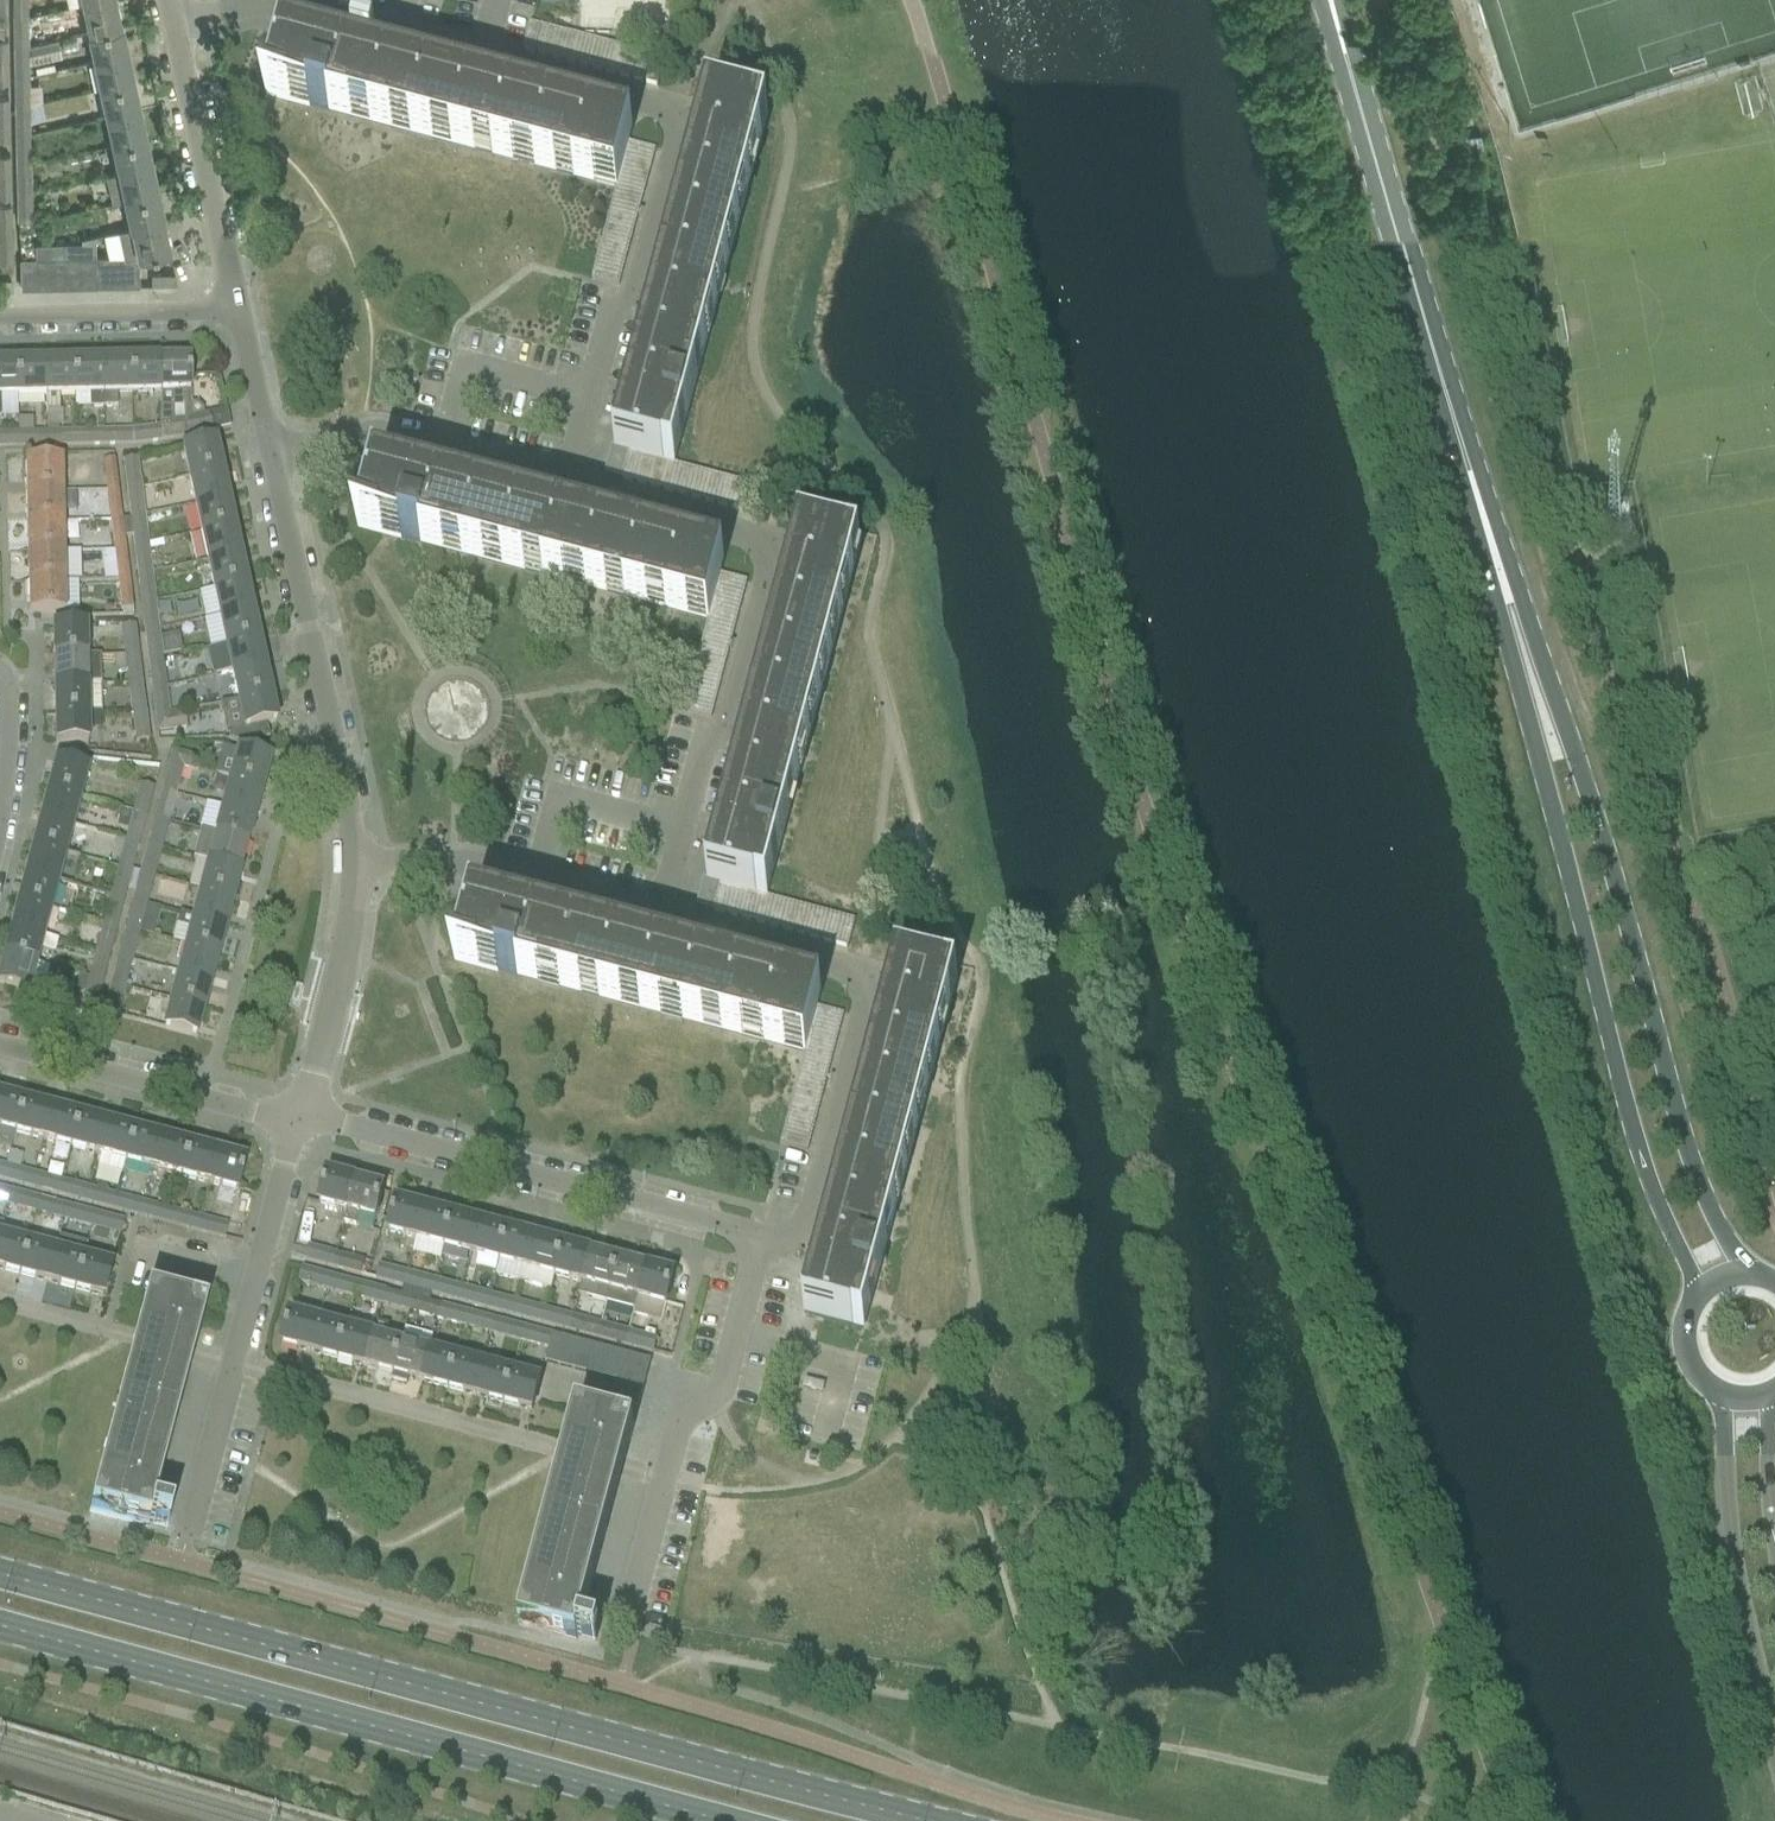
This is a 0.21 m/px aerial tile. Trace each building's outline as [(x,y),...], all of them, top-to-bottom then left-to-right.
[(28,0),(14,0),(15,15),(28,15),(28,0)] [(116,0),(97,0),(84,3),(90,31),(121,24),(116,0)] [(572,0),(544,0),(543,3),(570,9),(572,0)] [(127,52),(121,24),(90,31),(96,59),(127,52)] [(539,56),(546,29),(529,25),(521,51),(539,56)] [(552,59),(559,33),(546,29),(539,56),(552,59)] [(565,63),(572,36),(559,33),(552,59),(565,63)] [(578,67),(586,40),(572,36),(565,63),(578,67)] [(627,138),(527,112),(282,46),(284,38),(282,38),(267,95),(615,189),(616,185),(620,171),(623,158),(627,144),(630,131),(629,131),(627,138)] [(8,39),(0,39),(0,61),(8,61),(8,39)] [(591,70),(599,43),(586,40),(578,67),(591,70)] [(604,74),(612,47),(599,43),(591,70),(604,74)] [(618,77),(625,51),(612,47),(604,74),(618,77)] [(631,81),(638,54),(625,51),(618,77),(631,81)] [(134,80),(127,52),(96,59),(102,87),(134,80)] [(644,85),(651,58),(638,54),(631,81),(644,85)] [(657,88),(664,61),(651,58),(644,85),(657,88)] [(8,61),(0,61),(0,83),(9,83),(8,61)] [(140,108),(134,80),(102,87),(108,115),(140,108)] [(0,97),(0,118),(10,118),(10,96),(0,97)] [(628,452),(641,456),(655,460),(669,464),(674,465),(767,118),(706,101),(706,103),(714,105),(623,450),(615,448),(615,449),(615,450),(627,453),(628,452)] [(30,132),(30,103),(17,103),(17,132),(30,132)] [(146,136),(140,108),(108,115),(114,143),(146,136)] [(10,118),(0,118),(0,140),(10,140),(10,118)] [(31,161),(30,132),(17,132),(18,161),(31,161)] [(152,164),(146,136),(114,143),(120,170),(120,171),(152,164)] [(651,165),(655,151),(627,144),(623,158),(651,165)] [(0,153),(0,175),(11,175),(11,153),(0,153)] [(647,179),(651,165),(623,158),(620,171),(647,179)] [(32,190),(31,161),(18,161),(18,191),(32,190)] [(158,192),(152,164),(120,171),(120,170),(107,173),(113,201),(126,199),(127,199),(158,192)] [(644,192),(647,179),(620,171),(616,185),(644,192)] [(11,175),(0,175),(0,197),(11,197),(11,175)] [(640,206),(644,192),(616,185),(615,189),(613,199),(640,206)] [(19,221),(32,220),(32,190),(18,191),(19,221)] [(164,219),(158,192),(127,199),(132,226),(164,219)] [(636,220),(640,206),(613,199),(609,212),(636,220)] [(11,204),(0,204),(0,233),(11,233),(11,204)] [(633,233),(636,220),(609,212),(605,226),(633,233)] [(164,219),(132,226),(119,229),(125,256),(125,258),(139,255),(170,249),(164,219)] [(629,247),(633,233),(605,226),(602,239),(629,247)] [(11,233),(0,233),(0,262),(12,262),(11,233)] [(625,260),(629,247),(602,239),(598,253),(625,260)] [(94,243),(66,244),(66,257),(80,257),(94,257),(95,257),(94,243)] [(66,257),(66,244),(36,244),(36,258),(37,258),(51,258),(66,257)] [(622,274),(625,260),(598,253),(594,267),(622,274)] [(138,286),(139,255),(125,258),(125,256),(122,256),(123,286),(138,286)] [(123,286),(122,256),(108,257),(109,286),(123,286)] [(66,287),(66,257),(51,258),(52,287),(66,287)] [(80,287),(80,257),(66,257),(66,287),(80,287)] [(95,287),(94,257),(80,257),(80,287),(95,287)] [(108,257),(95,257),(94,257),(95,287),(109,286),(108,257)] [(37,258),(36,258),(22,258),(22,287),(38,287),(37,258)] [(52,287),(51,258),(37,258),(38,287),(52,287)] [(618,288),(622,274),(594,267),(591,280),(618,288)] [(189,405),(188,362),(158,363),(160,429),(161,441),(162,442),(227,430),(224,414),(204,417),(203,411),(197,405),(189,405)] [(131,395),(130,363),(101,364),(102,409),(117,408),(116,395),(131,395)] [(158,363),(130,363),(131,395),(159,395),(158,363)] [(73,396),(73,364),(44,365),(45,399),(44,399),(44,413),(60,413),(60,397),(73,396)] [(102,409),(101,364),(73,364),(73,396),(88,396),(88,409),(102,409)] [(45,399),(44,365),(15,366),(16,397),(44,397),(44,399),(45,399)] [(15,366),(0,366),(0,398),(16,397),(15,366)] [(161,441),(160,429),(132,432),(133,445),(161,441)] [(103,433),(103,446),(133,445),(132,432),(103,433)] [(103,446),(103,433),(74,434),(75,447),(103,446)] [(75,447),(74,434),(44,435),(45,447),(75,447)] [(17,435),(0,436),(0,449),(17,448),(17,435)] [(45,447),(44,435),(17,435),(17,448),(25,448),(45,447)] [(219,471),(213,443),(182,450),(188,478),(219,471)] [(634,484),(641,456),(628,452),(627,453),(620,480),(634,484)] [(647,488),(655,460),(641,456),(634,484),(647,488)] [(661,491),(669,464),(655,460),(647,488),(661,491)] [(117,492),(113,462),(102,464),(106,493),(117,492)] [(123,463),(127,490),(140,488),(136,462),(123,463)] [(60,464),(55,464),(25,465),(26,495),(61,494),(60,464)] [(683,467),(674,465),(669,464),(661,491),(675,495),(683,467)] [(689,499),(696,471),(683,467),(675,495),(689,499)] [(361,528),(705,620),(706,618),(710,604),(713,591),(716,577),(718,577),(721,564),(720,563),(718,571),(374,478),(376,470),(374,470),(359,529),(360,529),(361,528)] [(225,499),(219,471),(188,478),(194,506),(225,499)] [(702,502),(710,475),(696,471),(689,499),(702,502)] [(716,506),(724,479),(710,475),(702,502),(716,506)] [(730,510),(737,482),(724,479),(716,506),(730,510)] [(744,514),(751,486),(737,482),(730,510),(744,514)] [(143,518),(140,488),(127,490),(130,520),(143,518)] [(106,493),(110,522),(121,521),(117,492),(106,493)] [(62,524),(61,494),(26,495),(26,525),(62,524)] [(231,527),(225,499),(194,506),(200,534),(231,527)] [(123,538),(133,537),(133,542),(146,541),(143,518),(130,520),(121,521),(123,538)] [(110,522),(111,531),(113,553),(125,552),(123,538),(121,521),(110,522)] [(62,554),(62,524),(26,525),(27,555),(62,554)] [(237,555),(231,527),(200,534),(206,562),(237,555)] [(859,550),(799,534),(798,536),(807,538),(714,883),(706,881),(706,882),(706,883),(719,886),(719,885),(733,889),(746,893),(760,896),(766,898),(859,550)] [(150,574),(147,545),(146,541),(133,542),(137,576),(150,574)] [(128,582),(125,552),(113,553),(117,583),(128,582)] [(63,585),(62,554),(27,555),(27,585),(63,585)] [(244,583),(237,555),(206,562),(212,590),(244,583)] [(154,603),(150,574),(137,576),(141,604),(154,603)] [(746,584),(718,577),(716,577),(713,591),(742,598),(746,584)] [(132,611),(128,582),(117,583),(121,612),(132,611)] [(250,611),(244,583),(212,590),(218,618),(250,611)] [(63,615),(63,585),(27,585),(28,615),(63,615)] [(739,611),(742,598),(713,591),(710,604),(739,611)] [(157,631),(154,603),(141,604),(145,633),(157,631)] [(735,625),(739,611),(710,604),(706,618),(735,625)] [(256,639),(250,611),(218,618),(224,646),(256,639)] [(732,638),(735,625),(706,618),(705,620),(703,631),(732,638)] [(125,658),(138,656),(134,627),(121,628),(125,658)] [(52,629),(53,658),(85,658),(85,628),(52,629)] [(161,660),(157,631),(145,633),(148,661),(161,660)] [(728,652),(732,638),(703,631),(699,645),(728,652)] [(256,639),(224,646),(230,674),(262,667),(256,639)] [(725,666),(728,652),(699,645),(696,658),(725,666)] [(141,685),(138,656),(125,658),(128,687),(141,685)] [(100,687),(99,658),(85,658),(53,658),(53,687),(100,687)] [(721,679),(725,666),(696,658),(693,672),(721,679)] [(164,688),(161,660),(148,661),(152,690),(164,688)] [(268,696),(262,667),(230,674),(237,703),(268,696)] [(718,693),(721,679),(693,672),(689,685),(718,693)] [(144,712),(141,685),(128,687),(131,714),(144,712)] [(714,706),(718,693),(689,685),(686,699),(714,706)] [(86,715),(99,714),(101,714),(100,687),(86,687),(53,687),(54,715),(86,715)] [(168,717),(164,688),(152,690),(155,719),(168,717)] [(230,731),(227,741),(244,744),(268,739),(265,725),(274,723),(268,696),(237,703),(242,729),(230,731)] [(711,720),(714,706),(686,699),(683,712),(711,720)] [(144,712),(131,714),(135,743),(148,741),(144,712)] [(86,715),(54,715),(55,744),(87,743),(86,715)] [(183,715),(168,717),(155,719),(158,733),(185,729),(183,715)] [(172,752),(168,766),(181,770),(196,773),(200,761),(172,752)] [(260,789),(268,761),(237,753),(229,781),(260,789)] [(78,800),(86,773),(55,764),(48,792),(78,800)] [(174,796),(181,770),(168,766),(161,792),(174,796)] [(253,817),(260,789),(229,781),(225,798),(222,808),(253,817)] [(144,818),(152,789),(138,786),(131,814),(144,818)] [(71,828),(78,800),(48,792),(40,820),(71,828)] [(167,823),(174,796),(161,792),(154,820),(167,823)] [(246,844),(253,817),(222,808),(219,821),(215,836),(246,844)] [(137,845),(144,818),(131,814),(126,833),(123,842),(137,845)] [(64,856),(71,828),(40,820),(33,847),(64,856)] [(159,851),(167,823),(154,820),(147,847),(159,851)] [(238,872),(246,844),(215,836),(199,832),(192,860),(207,864),(238,872)] [(130,873),(137,845),(123,842),(116,869),(130,873)] [(56,883),(64,856),(33,847),(25,875),(56,883)] [(152,879),(159,851),(147,847),(139,875),(152,879)] [(200,892),(231,900),(238,872),(207,864),(200,892)] [(116,869),(109,897),(122,900),(125,891),(130,873),(116,869)] [(145,907),(152,879),(139,875),(130,873),(125,891),(134,894),(132,903),(145,907)] [(49,911),(56,883),(25,875),(18,903),(49,911)] [(706,882),(702,881),(695,909),(711,913),(719,886),(706,883),(706,882)] [(725,917),(733,889),(719,885),(719,886),(711,913),(725,917)] [(739,920),(746,893),(733,889),(725,917),(739,920)] [(223,927),(231,900),(200,892),(192,919),(223,927)] [(752,924),(760,896),(746,893),(739,920),(752,924)] [(774,900),(766,898),(760,896),(752,924),(766,928),(774,900)] [(109,897),(101,926),(115,929),(122,900),(109,897)] [(780,931),(787,904),(774,900),(766,928),(780,931)] [(42,937),(49,911),(18,903),(11,930),(41,939),(42,937)] [(142,918),(145,907),(132,903),(125,930),(137,934),(142,918)] [(457,961),(479,967),(803,1053),(804,1050),(808,1037),(812,1023),(816,1010),(819,996),(818,995),(815,1004),(469,912),(472,903),(470,903),(455,962),(457,962),(457,961)] [(793,935),(801,908),(787,904),(780,931),(793,935)] [(807,939),(815,911),(801,908),(793,935),(807,939)] [(821,942),(828,915),(815,911),(807,939),(821,942)] [(223,927),(192,919),(178,915),(175,927),(189,931),(185,947),(216,955),(223,927)] [(834,946),(842,919),(828,915),(821,942),(834,946)] [(855,922),(842,919),(834,946),(848,950),(855,922)] [(108,956),(115,929),(101,926),(94,953),(108,956)] [(34,966),(41,939),(11,930),(3,958),(34,966)] [(130,962),(137,934),(125,930),(117,959),(130,962)] [(209,983),(216,955),(185,947),(184,948),(181,961),(170,958),(166,972),(177,975),(209,983)] [(101,983),(108,956),(94,953),(87,980),(101,983)] [(33,971),(34,966),(3,958),(0,970),(0,987),(26,994),(33,971)] [(122,990),(130,962),(117,959),(110,986),(122,990)] [(867,1309),(949,1006),(955,983),(956,982),(895,967),(895,969),(903,971),(811,1316),(803,1314),(802,1316),(862,1332),(863,1330),(862,1329),(867,1309)] [(201,1011),(209,983),(177,975),(170,1002),(201,1011)] [(93,1012),(98,993),(101,983),(87,980),(80,1008),(93,1012)] [(115,1017),(120,999),(122,990),(110,986),(103,1014),(115,1017)] [(194,1038),(201,1011),(170,1002),(163,1030),(194,1038)] [(839,1031),(843,1017),(816,1010),(812,1023),(839,1031)] [(836,1044),(839,1031),(812,1023),(808,1037),(836,1044)] [(832,1058),(836,1044),(808,1037),(804,1050),(832,1058)] [(829,1071),(832,1058),(804,1050),(803,1053),(801,1064),(829,1071)] [(825,1085),(829,1071),(801,1064),(797,1077),(825,1085)] [(821,1099),(825,1085),(797,1077),(793,1091),(821,1099)] [(818,1112),(821,1099),(793,1091),(790,1105),(818,1112)] [(20,1103),(0,1097),(0,1130),(12,1133),(20,1103)] [(40,1140),(48,1110),(20,1103),(12,1133),(40,1140)] [(814,1126),(818,1112),(790,1105),(786,1118),(814,1126)] [(67,1148),(75,1117),(48,1110),(40,1140),(67,1148)] [(95,1155),(103,1124),(75,1117),(67,1148),(95,1155)] [(811,1139),(814,1126),(786,1118),(783,1132),(811,1139)] [(95,1165),(94,1169),(119,1176),(123,1162),(131,1132),(103,1124),(95,1155),(97,1155),(95,1165)] [(151,1169),(159,1139),(131,1132),(123,1162),(151,1169)] [(807,1153),(811,1139),(783,1132),(779,1145),(807,1153)] [(179,1177),(187,1146),(159,1139),(151,1169),(179,1177)] [(206,1184),(214,1154),(187,1146),(179,1177),(206,1184)] [(242,1161),(214,1154),(206,1184),(234,1191),(242,1161)] [(31,1174),(3,1167),(0,1179),(28,1187),(31,1174)] [(55,1194),(59,1182),(31,1174),(28,1187),(55,1194)] [(346,1212),(355,1181),(326,1174),(318,1205),(346,1212)] [(382,1189),(355,1181),(346,1212),(343,1224),(355,1227),(358,1215),(374,1220),(382,1189)] [(83,1202),(87,1189),(59,1182),(55,1194),(83,1202)] [(111,1209),(114,1197),(87,1189),(83,1202),(111,1209)] [(10,1193),(0,1190),(0,1204),(7,1206),(10,1193)] [(35,1213),(38,1200),(10,1193),(7,1206),(35,1213)] [(139,1217),(142,1204),(114,1197),(111,1209),(139,1217)] [(63,1220),(66,1207),(38,1200),(35,1213),(63,1220)] [(415,1240),(423,1209),(395,1202),(387,1232),(415,1240)] [(167,1224),(170,1211),(142,1204),(139,1217),(149,1219),(167,1224)] [(91,1227),(94,1215),(66,1207),(63,1220),(91,1227)] [(442,1247),(451,1216),(423,1209),(415,1240),(442,1247)] [(194,1232),(198,1219),(170,1211),(167,1224),(194,1232)] [(119,1235),(122,1222),(94,1215),(91,1227),(119,1235)] [(470,1255),(478,1224),(451,1216),(442,1247),(470,1255)] [(226,1226),(198,1219),(194,1232),(222,1239),(226,1226)] [(470,1255),(498,1262),(506,1231),(478,1224),(470,1255)] [(526,1269),(534,1239),(506,1231),(498,1262),(526,1269)] [(26,1244),(0,1237),(0,1271),(18,1276),(26,1244)] [(74,1290),(82,1259),(85,1246),(58,1239),(54,1252),(46,1283),(74,1290)] [(553,1277),(561,1246),(534,1239),(526,1269),(522,1283),(550,1290),(553,1277)] [(46,1283),(54,1252),(26,1244),(18,1276),(46,1283)] [(561,1246),(553,1277),(581,1284),(590,1254),(561,1246)] [(303,1260),(326,1267),(331,1268),(334,1256),(307,1248),(303,1260)] [(604,1305),(616,1261),(590,1254),(581,1284),(578,1298),(604,1305)] [(363,1264),(334,1256),(331,1268),(360,1276),(363,1264)] [(102,1297),(110,1266),(82,1259),(74,1290),(102,1297)] [(636,1299),(644,1268),(616,1261),(604,1305),(633,1313),(636,1299)] [(401,1288),(405,1275),(378,1268),(374,1281),(401,1288)] [(672,1276),(644,1268),(636,1299),(664,1307),(672,1276)] [(326,1291),(330,1278),(302,1270),(299,1283),(326,1291)] [(429,1296),(433,1283),(405,1275),(401,1288),(429,1296)] [(354,1298),(357,1285),(330,1278),(326,1291),(354,1298)] [(457,1303),(461,1290),(433,1283),(429,1296),(457,1303)] [(354,1298),(382,1305),(385,1292),(357,1285),(354,1298)] [(485,1310),(488,1297),(461,1290),(457,1303),(485,1310)] [(409,1313),(412,1300),(385,1292),(382,1305),(409,1313)] [(150,1514),(191,1362),(194,1351),(204,1313),(145,1297),(135,1335),(87,1513),(146,1529),(147,1524),(165,1529),(168,1518),(150,1514)] [(513,1318),(516,1304),(488,1297),(485,1310),(513,1318)] [(440,1307),(427,1304),(412,1300),(409,1313),(437,1320),(440,1307)] [(540,1325),(544,1312),(516,1304),(513,1318),(540,1325)] [(464,1328),(468,1314),(440,1307),(437,1320),(464,1328)] [(568,1332),(572,1319),(562,1317),(544,1312),(540,1325),(568,1332)] [(492,1335),(496,1322),(468,1314),(464,1328),(492,1335)] [(310,1353),(318,1322),(290,1315),(282,1346),(310,1353)] [(595,1339),(598,1326),(572,1319),(568,1332),(595,1339)] [(365,1368),(376,1327),(348,1320),(345,1330),(337,1360),(365,1368)] [(337,1360),(345,1330),(318,1322),(310,1353),(337,1360)] [(520,1342),(523,1329),(496,1322),(492,1335),(520,1342)] [(392,1375),(400,1344),(385,1340),(388,1327),(377,1324),(376,1327),(365,1368),(392,1375)] [(624,1347),(628,1334),(598,1326),(595,1339),(624,1347)] [(547,1350),(551,1336),(523,1329),(520,1342),(547,1350)] [(652,1354),(656,1341),(628,1334),(624,1347),(652,1354)] [(557,1368),(565,1340),(551,1336),(547,1350),(543,1364),(557,1368)] [(572,1371),(579,1344),(565,1340),(557,1368),(572,1371)] [(420,1383),(428,1352),(400,1344),(392,1375),(393,1375),(391,1381),(406,1385),(408,1379),(420,1383)] [(586,1375),(593,1348),(579,1344),(572,1371),(586,1375)] [(600,1379),(607,1352),(593,1348),(586,1375),(600,1379)] [(448,1390),(456,1359),(428,1352),(420,1383),(448,1390)] [(617,1372),(621,1356),(607,1352),(600,1379),(614,1383),(617,1372)] [(644,1379),(648,1364),(621,1356),(617,1372),(644,1379)] [(879,1393),(882,1358),(855,1356),(852,1391),(879,1393)] [(475,1397),(484,1367),(456,1359),(448,1390),(475,1397)] [(503,1405),(511,1374),(484,1367),(475,1397),(503,1405)] [(640,1394),(644,1379),(617,1372),(614,1383),(613,1387),(640,1394)] [(531,1412),(539,1382),(511,1374),(503,1405),(531,1412)] [(636,1409),(640,1394),(613,1387),(609,1402),(636,1409)] [(579,1629),(619,1477),(622,1466),(632,1428),(574,1412),(564,1450),(517,1628),(575,1643),(577,1639),(595,1644),(598,1634),(579,1629)]
